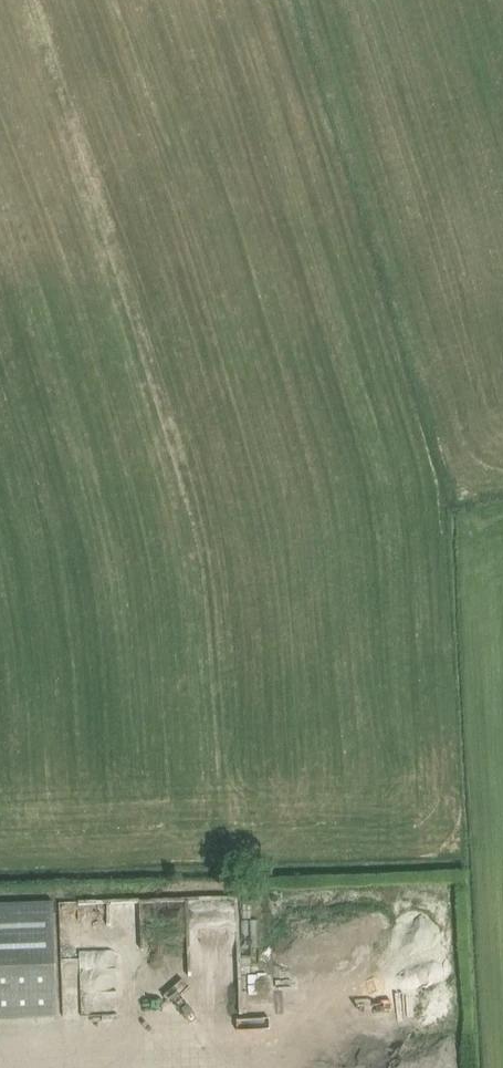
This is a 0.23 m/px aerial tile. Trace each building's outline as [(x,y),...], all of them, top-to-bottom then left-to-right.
[(242,893),(208,892),(203,995),(237,997),(242,893)] [(58,1019),(54,903),(0,905),(0,1021),(58,1019)]
